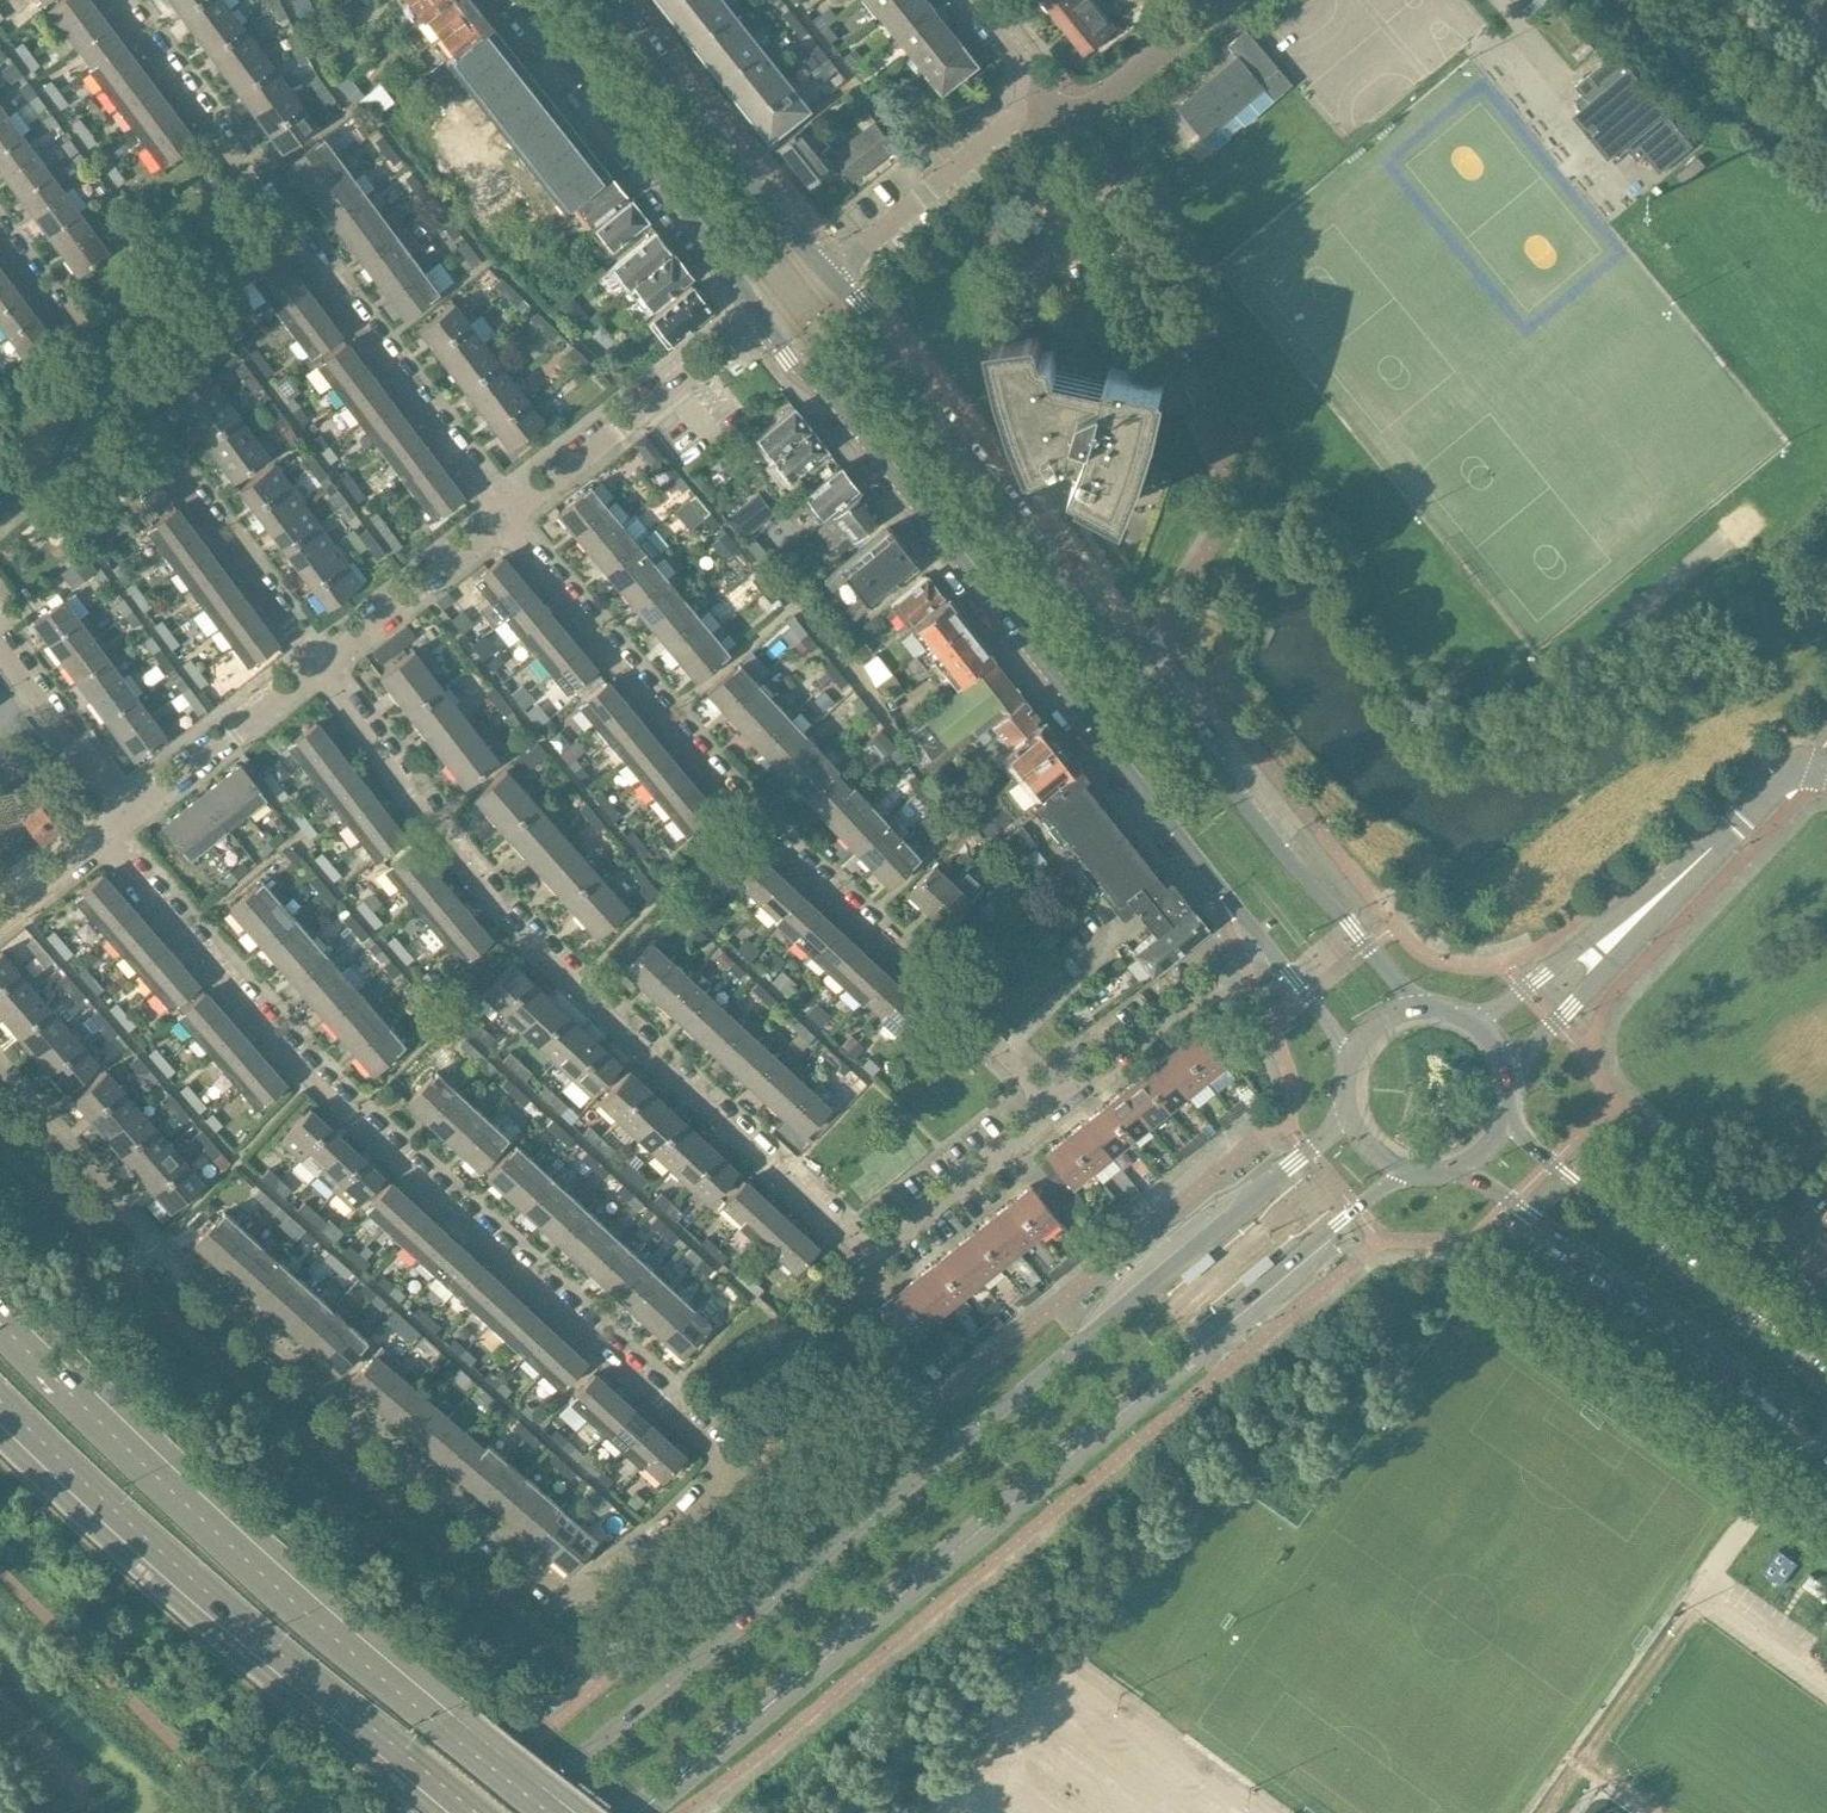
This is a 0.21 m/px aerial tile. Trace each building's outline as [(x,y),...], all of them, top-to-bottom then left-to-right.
[(64,29),(93,7),(88,0),(60,0),(49,8),(64,29)] [(180,14),(199,0),(170,0),(180,14)] [(180,14),(194,34),(229,8),(223,0),(199,0),(180,14)] [(422,18),(425,16),(445,0),(408,0),(422,18)] [(425,16),(440,35),(477,5),(473,0),(445,0),(425,16)] [(667,7),(681,25),(713,0),(676,0),(667,7)] [(681,25),(695,43),(734,13),(724,0),(713,0),(681,25)] [(882,14),(900,0),(872,0),(882,14)] [(882,14),(898,33),(933,5),(929,0),(927,1),(926,0),(900,0),(882,14)] [(1054,10),(1067,0),(1046,0),(1054,10)] [(1054,10),(1069,30),(1098,7),(1093,0),(1067,0),(1054,10)] [(280,3),(270,8),(277,21),(286,16),(280,3)] [(477,5),(440,35),(455,53),(492,24),(477,5)] [(933,5),(898,33),(913,52),(946,25),(935,11),(937,10),(933,5)] [(296,9),(303,22),(309,19),(302,6),(296,9)] [(93,7),(64,29),(79,48),(108,26),(93,7)] [(1098,7),(1069,30),(1086,51),(1115,28),(1098,7)] [(229,8),(194,34),(209,53),(243,28),(229,8)] [(799,21),(790,9),(783,15),(792,26),(799,21)] [(734,13),(695,43),(710,62),(748,31),(734,13)] [(819,15),(813,20),(822,31),(828,26),(819,15)] [(808,32),(799,21),(792,26),(801,38),(808,32)] [(324,49),(349,32),(343,24),(334,31),(334,30),(319,41),(324,49)] [(462,81),(508,44),(492,24),(455,53),(455,54),(416,85),(432,105),(462,81)] [(946,25),(913,52),(928,71),(963,43),(959,38),(957,39),(946,25)] [(108,26),(79,48),(93,66),(121,45),(108,26)] [(837,37),(828,26),(822,31),(830,42),(837,37)] [(243,28),(209,53),(223,73),(258,47),(243,28)] [(1293,84),(1256,40),(1247,29),(1228,45),(1238,57),(1180,107),(1205,137),(1264,87),(1274,100),(1293,84)] [(748,31),(710,62),(724,80),(763,49),(748,31)] [(302,47),(295,33),(286,38),(293,52),(302,47)] [(21,43),(15,48),(23,59),(30,54),(21,43)] [(963,43),(928,71),(943,91),(977,64),(965,49),(967,48),(963,43)] [(477,101),(524,64),(508,44),(462,81),(477,101)] [(121,45),(93,66),(88,70),(102,89),(136,64),(121,45)] [(828,58),(819,46),(813,52),(821,63),(828,58)] [(258,47),(223,73),(238,92),(272,67),(258,47)] [(302,47),(293,52),(300,65),(309,60),(302,47)] [(763,49),(724,80),(739,98),(777,68),(763,49)] [(1660,173),(1693,145),(1616,52),(1575,85),(1582,94),(1572,102),(1583,115),(1583,114),(1611,147),(1610,148),(1618,158),(1620,156),(1628,150),(1637,161),(1644,155),(1660,173)] [(850,53),(843,58),(852,69),(859,64),(850,53)] [(38,66),(30,54),(23,59),(31,71),(38,66)] [(813,55),(806,61),(812,69),(819,63),(813,55)] [(837,69),(828,58),(821,63),(830,74),(837,69)] [(12,62),(3,69),(12,80),(21,74),(12,62)] [(821,63),(811,71),(820,83),(830,74),(821,63)] [(136,64),(102,89),(116,108),(150,83),(136,64)] [(524,64),(477,101),(493,121),(538,83),(524,64)] [(867,75),(859,64),(852,69),(861,80),(867,75)] [(272,67),(238,92),(252,112),(287,86),(272,67)] [(777,68),(739,98),(753,116),(792,86),(777,68)] [(326,88),(317,75),(308,82),(317,94),(326,88)] [(338,86),(348,97),(358,87),(348,77),(338,86)] [(50,81),(43,86),(51,97),(58,92),(50,81)] [(35,93),(26,82),(19,87),(27,99),(35,93)] [(150,83),(116,108),(131,128),(165,103),(150,83)] [(287,86),(252,112),(267,131),(301,106),(287,86)] [(810,109),(792,86),(753,116),(769,137),(783,126),(785,128),(810,109)] [(334,100),(326,88),(317,94),(326,106),(334,100)] [(880,91),(873,96),(882,107),(889,102),(880,91)] [(58,92),(51,97),(60,109),(67,104),(58,92)] [(517,151),(564,115),(546,92),(500,129),(517,151)] [(45,107),(36,96),(29,101),(37,113),(45,107)] [(898,113),(889,102),(882,107),(891,118),(898,113)] [(165,103),(131,128),(145,146),(179,121),(165,103)] [(301,106),(267,131),(282,152),(316,126),(301,106)] [(0,120),(0,150),(20,135),(6,115),(0,120)] [(57,125),(50,115),(44,119),(51,129),(57,125)] [(352,115),(345,121),(355,132),(362,127),(352,115)] [(564,115),(517,151),(532,171),(579,134),(564,115)] [(79,119),(72,124),(80,136),(87,130),(79,119)] [(179,121),(145,146),(160,166),(165,162),(165,163),(194,141),(179,121)] [(853,181),(896,146),(876,121),(832,155),(839,163),(853,181)] [(803,128),(780,145),(812,185),(839,163),(832,155),(828,159),(803,128)] [(95,142),(87,130),(80,136),(88,147),(95,142)] [(548,190),(594,154),(579,134),(532,171),(548,190)] [(0,150),(0,168),(6,176),(35,154),(20,135),(0,150)] [(375,142),(383,152),(390,146),(382,136),(375,142)] [(289,162),(303,181),(337,156),(323,137),(319,141),(318,141),(289,162)] [(61,145),(64,149),(70,157),(78,151),(69,138),(61,145)] [(390,146),(383,152),(393,164),(400,159),(390,146)] [(73,158),(81,170),(88,165),(80,153),(73,158)] [(35,154),(6,176),(20,195),(48,173),(35,154)] [(563,210),(609,172),(594,154),(548,190),(563,210)] [(337,156),(303,181),(318,200),(351,175),(337,156)] [(100,163),(108,174),(115,168),(107,157),(100,163)] [(124,180),(115,168),(108,174),(117,185),(124,180)] [(48,173),(20,195),(35,215),(63,193),(48,173)] [(405,179),(413,190),(420,184),(412,174),(405,179)] [(591,225),(627,197),(608,174),(570,205),(577,214),(580,211),(591,225)] [(351,175),(318,200),(332,220),(366,195),(351,175)] [(430,196),(420,184),(413,190),(423,202),(430,196)] [(63,193),(35,215),(49,234),(78,213),(63,193)] [(366,195),(332,220),(347,239),(380,214),(366,195)] [(612,251),(648,222),(631,200),(594,229),(612,251)] [(107,208),(113,216),(122,209),(116,201),(107,208)] [(122,209),(113,216),(119,224),(128,217),(122,209)] [(434,217),(443,227),(450,222),(441,211),(434,217)] [(78,213),(49,234),(63,253),(92,232),(78,213)] [(380,214),(347,239),(361,259),(395,234),(380,214)] [(459,234),(450,222),(443,227),(452,239),(459,234)] [(612,266),(629,287),(672,253),(655,231),(612,266)] [(92,232),(63,253),(78,273),(106,252),(92,232)] [(395,234),(361,259),(375,278),(409,253),(395,234)] [(472,249),(465,255),(474,266),(481,261),(472,249)] [(409,253),(375,278),(390,297),(423,272),(409,253)] [(672,253),(629,287),(627,289),(635,298),(640,294),(651,308),(691,276),(672,253)] [(251,279),(266,299),(295,277),(280,256),(255,275),(256,276),(251,279)] [(423,272),(390,297),(405,317),(433,296),(438,292),(423,272)] [(0,280),(0,311),(19,297),(4,277),(0,280)] [(295,277),(266,299),(280,318),(309,295),(295,277)] [(501,277),(493,285),(504,295),(512,288),(501,277)] [(652,316),(672,341),(711,310),(703,299),(705,294),(699,287),(693,288),(691,286),(652,316)] [(522,298),(512,288),(504,295),(515,306),(522,298)] [(309,295),(280,318),(294,337),(324,314),(309,295)] [(0,311),(0,324),(8,334),(33,316),(19,297),(0,311)] [(418,329),(434,349),(468,323),(453,303),(418,329)] [(221,315),(229,327),(236,321),(228,310),(221,315)] [(536,311),(529,319),(540,329),(547,322),(536,311)] [(324,314),(294,337),(309,357),(314,353),(315,354),(339,335),(324,314)] [(33,316),(8,334),(23,355),(48,336),(33,316)] [(245,333),(236,321),(229,327),(238,339),(245,333)] [(558,332),(547,322),(540,329),(551,340),(558,332)] [(468,323),(434,349),(448,369),(483,343),(468,323)] [(1107,380),(1079,373),(1057,369),(1053,349),(1043,351),(1039,335),(994,342),(1004,385),(1017,428),(1034,470),(1075,452),(1082,465),(1074,480),(1124,506),(1141,465),(1154,423),(1164,378),(1120,369),(1110,367),(1107,380)] [(224,354),(232,348),(223,336),(215,342),(224,354)] [(316,365),(330,384),(359,361),(345,343),(320,361),(321,362),(316,365)] [(483,343),(448,369),(463,388),(497,362),(483,343)] [(572,345),(565,353),(576,363),(583,356),(572,345)] [(249,354),(257,365),(264,360),(256,348),(249,354)] [(159,382),(174,402),(209,376),(194,356),(159,382)] [(594,366),(583,356),(576,363),(587,374),(594,366)] [(273,372),(264,360),(257,365),(266,377),(273,372)] [(359,361),(330,384),(344,404),(374,381),(359,361)] [(497,362),(463,388),(478,407),(512,381),(497,362)] [(252,375),(243,363),(235,369),(244,381),(252,375)] [(252,375),(244,381),(253,393),(261,387),(252,375)] [(209,376),(174,402),(189,422),(223,396),(209,376)] [(374,381),(344,404),(359,422),(388,400),(374,381)] [(512,381),(478,407),(493,427),(527,401),(512,381)] [(223,396),(189,422),(204,442),(238,416),(223,396)] [(284,401),(292,412),(299,407),(291,396),(284,401)] [(388,400),(359,422),(373,441),(402,419),(388,400)] [(527,401),(493,427),(508,447),(542,421),(527,401)] [(282,415),(272,402),(264,408),(273,421),(282,415)] [(772,459),(811,428),(794,406),(755,437),(755,438),(746,445),(763,466),(772,458),(772,459)] [(308,419),(299,407),(292,412),(301,425),(308,419)] [(282,415),(273,421),(282,432),(290,426),(282,415)] [(238,416),(204,442),(218,461),(253,436),(238,416)] [(402,419),(373,441),(388,461),(417,439),(402,419)] [(811,428),(772,459),(790,480),(828,450),(811,428)] [(312,440),(321,451),(328,446),(319,434),(312,440)] [(253,436),(218,461),(233,481),(268,456),(253,436)] [(417,439),(388,461),(402,480),(432,457),(417,439)] [(646,451),(645,458),(652,467),(663,457),(654,445),(646,451)] [(337,458),(328,446),(321,451),(329,463),(337,458)] [(300,457),(309,469),(317,462),(308,450),(300,457)] [(432,457),(402,480),(416,499),(446,476),(432,457)] [(114,479),(130,499),(155,481),(139,460),(114,479)] [(317,462),(309,469),(318,481),(326,475),(317,462)] [(239,489),(254,509),(288,484),(273,463),(239,489)] [(662,470),(672,481),(678,476),(669,464),(662,470)] [(823,517),(858,489),(840,466),(805,495),(823,517)] [(341,478),(349,490),(357,485),(348,473),(341,478)] [(446,476),(416,499),(432,519),(436,515),(437,516),(462,497),(446,476)] [(687,487),(678,476),(672,481),(681,492),(687,487)] [(155,481),(130,499),(145,519),(169,500),(155,481)] [(288,484),(254,509),(268,529),(303,504),(288,484)] [(365,496),(357,485),(349,490),(358,501),(365,496)] [(558,512),(573,532),(606,505),(590,486),(558,512)] [(329,496),(338,508),(346,502),(337,490),(329,496)] [(838,551),(881,517),(861,492),(817,527),(833,547),(820,557),(829,568),(843,558),(838,551)] [(693,494),(673,511),(688,529),(701,518),(708,512),(693,494)] [(748,500),(725,518),(742,539),(765,521),(748,500)] [(355,514),(346,502),(338,508),(347,520),(355,514)] [(303,504),(268,529),(283,549),(317,523),(303,504)] [(606,505),(573,532),(589,550),(621,523),(606,505)] [(146,531),(161,551),(191,528),(175,508),(150,526),(151,527),(146,531)] [(369,516),(378,528),(385,523),(376,511),(369,516)] [(708,512),(701,518),(711,529),(718,524),(708,512)] [(84,525),(89,530),(97,524),(93,518),(84,525)] [(317,523),(283,549),(297,568),(332,543),(317,523)] [(402,546),(385,523),(378,528),(395,551),(402,546)] [(621,523),(589,550),(605,569),(637,542),(621,523)] [(97,524),(89,530),(93,537),(102,531),(97,524)] [(918,564),(888,527),(821,580),(851,617),(918,564)] [(191,528),(161,551),(175,569),(204,547),(191,528)] [(358,535),(366,547),(375,541),(366,529),(358,535)] [(724,531),(710,543),(717,551),(730,539),(724,531)] [(744,543),(755,557),(763,550),(753,536),(744,543)] [(375,541),(366,547),(376,559),(384,553),(375,541)] [(637,542),(605,569),(619,586),(651,559),(637,542)] [(332,543),(297,568),(312,588),(346,562),(332,543)] [(204,547),(175,569),(189,588),(218,566),(204,547)] [(748,560),(739,550),(732,555),(741,566),(748,560)] [(84,556),(61,572),(72,586),(94,570),(84,556)] [(473,581),(489,600),(517,576),(501,557),(477,577),(478,577),(473,581)] [(651,559),(619,586),(635,606),(667,579),(651,559)] [(346,562),(312,588),(327,608),(361,583),(346,562)] [(119,564),(112,569),(120,581),(128,575),(119,564)] [(218,566),(189,588),(203,607),(232,585),(218,566)] [(753,581),(762,592),(769,586),(760,575),(753,581)] [(532,594),(517,576),(489,600),(504,618),(532,594)] [(911,622),(943,596),(927,576),(889,605),(897,615),(902,611),(911,622)] [(667,579),(635,606),(650,624),(682,597),(667,579)] [(126,588),(134,599),(141,594),(133,583),(126,588)] [(232,585),(203,607),(217,627),(247,604),(232,585)] [(778,597),(769,586),(762,592),(771,603),(778,597)] [(150,606),(141,594),(134,599),(143,611),(150,606)] [(548,613),(532,594),(504,618),(519,637),(548,613)] [(682,597),(650,624),(665,642),(697,615),(682,597)] [(115,604),(124,615),(131,610),(122,598),(115,604)] [(908,629),(924,648),(961,619),(946,599),(908,629)] [(34,621),(49,642),(78,620),(62,600),(34,621)] [(247,604),(217,627),(231,645),(261,623),(247,604)] [(131,610),(124,615),(132,627),(140,622),(131,610)] [(462,611),(451,620),(457,627),(468,618),(462,611)] [(563,631),(548,613),(519,637),(535,655),(563,631)] [(697,615),(665,642),(680,660),(713,633),(697,615)] [(468,618),(457,627),(462,633),(473,624),(468,618)] [(961,619),(924,648),(939,667),(976,637),(961,619)] [(78,620),(49,642),(63,660),(91,639),(78,620)] [(154,626),(162,637),(169,632),(161,621),(154,626)] [(261,623),(231,645),(247,666),(251,662),(252,663),(277,644),(261,623)] [(792,628),(801,640),(808,634),(799,623),(792,628)] [(406,626),(372,653),(381,664),(415,638),(406,626)] [(578,649),(563,631),(535,655),(549,673),(578,649)] [(179,644),(169,632),(162,637),(172,649),(179,644)] [(713,633),(680,660),(697,680),(724,657),(724,656),(728,652),(713,633)] [(817,645),(808,634),(801,640),(810,651),(817,645)] [(483,635),(472,645),(483,659),(488,654),(487,652),(493,647),(483,635)] [(143,642),(152,653),(159,648),(151,637),(143,642)] [(976,637),(939,667),(956,688),(993,659),(976,637)] [(91,639),(63,660),(77,680),(106,658),(91,639)] [(864,641),(854,650),(861,659),(872,651),(864,641)] [(168,660),(159,648),(152,653),(161,665),(168,660)] [(595,669),(578,649),(549,673),(566,693),(570,689),(571,689),(595,669)] [(442,687),(428,669),(413,650),(379,676),(407,713),(442,687)] [(497,654),(486,663),(492,671),(503,662),(497,654)] [(876,654),(864,663),(867,669),(881,661),(876,654)] [(106,658),(77,680),(91,699),(120,677),(106,658)] [(183,664),(191,675),(198,670),(190,659),(183,664)] [(976,735),(1023,697),(993,659),(956,688),(901,732),(922,766),(923,765),(930,773),(976,735)] [(822,665),(831,676),(838,671),(829,660),(822,665)] [(708,692),(725,711),(756,682),(739,664),(734,668),(734,667),(708,692)] [(207,682),(198,670),(191,675),(200,688),(207,682)] [(847,682),(838,671),(831,676),(840,688),(847,682)] [(897,679),(892,673),(881,682),(895,700),(905,692),(895,680),(897,679)] [(172,680),(181,692),(188,686),(179,675),(172,680)] [(120,677),(91,699),(105,718),(134,697),(120,677)] [(578,706),(594,725),(622,701),(606,682),(582,702),(583,702),(578,706)] [(756,682),(725,711),(742,729),(773,700),(756,682)] [(511,694),(516,701),(527,692),(522,685),(511,694)] [(205,709),(188,686),(181,692),(198,715),(205,709)] [(469,723),(456,706),(442,687),(407,713),(435,750),(469,723)] [(493,687),(486,693),(495,704),(502,699),(493,687)] [(527,692),(516,701),(522,708),(533,699),(527,692)] [(823,692),(814,701),(823,711),(833,702),(823,692)] [(134,697),(105,718),(120,737),(148,716),(134,697)] [(852,702),(861,713),(868,708),(859,697),(852,702)] [(1008,746),(1041,720),(1023,697),(976,735),(983,744),(997,733),(1008,746)] [(511,710),(502,699),(495,704),(504,716),(511,710)] [(773,700),(742,729),(758,745),(788,716),(773,700)] [(622,701),(594,725),(609,743),(637,719),(622,701)] [(536,704),(525,713),(536,726),(537,725),(547,717),(536,704)] [(877,719),(868,708),(861,713),(870,725),(877,719)] [(148,716),(120,737),(135,758),(164,736),(148,716)] [(788,716),(758,745),(774,763),(805,734),(788,716)] [(480,717),(476,721),(481,727),(486,723),(480,717)] [(637,719),(609,743),(624,762),(653,738),(637,719)] [(1041,720),(1008,746),(1003,750),(1019,772),(1018,773),(1019,774),(1059,742),(1041,720)] [(547,721),(539,727),(547,738),(555,731),(547,721)] [(287,746),(301,764),(330,742),(316,723),(291,742),(287,746)] [(498,760),(484,742),(469,723),(435,750),(464,787),(498,760)] [(559,730),(548,739),(559,752),(570,743),(559,730)] [(805,734),(774,763),(790,780),(821,751),(805,734)] [(889,735),(882,740),(890,752),(897,748),(889,735)] [(653,738),(624,762),(640,780),(668,756),(653,738)] [(575,741),(560,754),(567,763),(574,758),(580,754),(581,748),(575,741)] [(330,742),(301,764),(316,784),(345,761),(330,742)] [(1019,774),(1018,773),(969,812),(988,836),(1029,804),(1078,765),(1059,742),(1019,774)] [(538,743),(517,760),(527,771),(547,755),(538,743)] [(905,760),(897,748),(890,752),(897,764),(905,760)] [(821,751),(790,780),(807,798),(833,773),(837,769),(821,751)] [(668,756),(640,780),(655,799),(683,775),(668,756)] [(567,763),(574,771),(581,766),(574,758),(567,763)] [(932,777),(943,789),(962,771),(951,759),(932,777)] [(360,780),(345,761),(316,784),(330,803),(360,780)] [(240,765),(220,780),(246,813),(265,798),(261,793),(262,793),(240,765)] [(1087,777),(1078,765),(1029,804),(1038,816),(1045,811),(1107,887),(1100,893),(1122,920),(1135,909),(1154,933),(1189,905),(1169,880),(1162,885),(1080,782),(1087,777)] [(590,778),(581,766),(574,771),(583,784),(590,778)] [(536,805),(521,787),(505,769),(473,798),(504,833),(536,805)] [(263,777),(271,788),(278,782),(270,772),(263,777)] [(833,773),(807,798),(823,815),(849,790),(833,773)] [(683,775),(655,799),(670,817),(699,793),(683,775)] [(908,781),(916,793),(924,788),(915,776),(908,781)] [(220,780),(201,795),(228,828),(246,813),(220,780)] [(374,799),(360,780),(330,803),(345,822),(374,799)] [(278,782),(271,788),(280,800),(287,795),(278,782)] [(849,790),(823,815),(840,833),(871,804),(853,786),(849,790)] [(931,800),(924,788),(916,793),(924,805),(931,800)] [(595,798),(604,809),(611,804),(602,793),(595,798)] [(699,793),(670,817),(686,836),(690,832),(691,832),(714,812),(699,793)] [(201,795),(183,810),(209,842),(228,828),(201,795)] [(955,796),(945,802),(951,812),(961,806),(955,796)] [(389,818),(374,799),(345,822),(359,840),(389,818)] [(586,804),(579,809),(588,820),(595,815),(586,804)] [(620,815),(611,804),(604,809),(613,821),(620,815)] [(871,804),(840,833),(855,850),(886,821),(871,804)] [(567,839),(551,821),(536,805),(504,833),(535,867),(567,839)] [(41,844),(46,839),(59,829),(41,806),(23,821),(41,844)] [(937,808),(929,813),(942,833),(950,829),(937,808)] [(189,858),(209,842),(183,810),(163,826),(185,854),(186,853),(189,858)] [(299,810),(292,815),(300,826),(307,821),(299,810)] [(604,826),(595,815),(588,820),(597,831),(604,826)] [(405,838),(389,818),(359,840),(375,861),(380,857),(405,838)] [(316,833),(307,821),(300,826),(309,838),(316,833)] [(886,821),(855,850),(872,867),(902,838),(886,821)] [(963,831),(972,845),(982,839),(973,825),(963,831)] [(625,836),(634,847),(641,842),(632,830),(625,836)] [(278,831),(268,840),(274,847),(284,838),(278,831)] [(964,839),(957,832),(945,846),(952,852),(964,839)] [(902,838),(872,867),(889,885),(915,861),(915,860),(919,856),(902,838)] [(597,873),(582,856),(567,839),(535,867),(565,902),(597,873)] [(256,850),(262,857),(274,847),(268,840),(256,850)] [(641,842),(634,847),(643,858),(650,853),(641,842)] [(739,890),(743,885),(764,862),(745,845),(724,868),(720,873),(739,890)] [(290,846),(283,852),(293,862),(300,857),(290,846)] [(383,870),(399,889),(427,865),(411,846),(387,866),(383,870)] [(314,859),(323,869),(330,863),(321,853),(314,859)] [(242,862),(232,871),(238,878),(248,869),(242,862)] [(781,878),(764,862),(743,885),(760,901),(781,878)] [(340,875),(330,863),(323,869),(333,881),(340,875)] [(443,885),(427,865),(399,889),(415,908),(443,885)] [(908,892),(927,910),(951,883),(933,866),(908,892)] [(640,870),(633,875),(651,898),(658,892),(640,870)] [(220,881),(226,888),(238,878),(232,871),(220,881)] [(628,908),(613,891),(597,873),(565,902),(596,937),(628,908)] [(74,900),(90,918),(117,893),(101,875),(78,895),(78,896),(74,900)] [(311,883),(321,895),(328,889),(318,877),(311,883)] [(799,894),(781,878),(760,901),(777,917),(778,917),(799,894)] [(230,908),(246,927),(278,899),(262,881),(258,885),(257,884),(230,908)] [(951,883),(927,910),(945,927),(970,901),(951,883)] [(443,885),(415,908),(429,926),(458,902),(443,885)] [(996,888),(985,897),(988,901),(997,912),(1009,903),(996,888)] [(337,899),(328,889),(321,895),(330,905),(337,899)] [(651,899),(640,889),(628,902),(638,912),(651,899)] [(117,893),(90,918),(105,936),(133,911),(117,893)] [(816,911),(799,894),(778,917),(777,917),(773,922),(791,938),(816,911)] [(278,899),(246,927),(262,945),(294,918),(278,899)] [(356,906),(365,917),(372,911),(362,900),(356,906)] [(660,907),(671,917),(677,910),(667,900),(660,907)] [(458,902),(429,926),(444,944),(473,920),(458,902)] [(1189,905),(1154,933),(1123,958),(1127,963),(1136,956),(1151,975),(1209,929),(1189,905)] [(701,916),(708,922),(718,912),(711,906),(701,916)] [(149,929),(133,911),(105,936),(121,953),(149,929)] [(381,922),(372,911),(365,917),(375,928),(381,922)] [(834,927),(816,911),(791,938),(809,955),(834,927)] [(718,912),(708,922),(714,928),(724,918),(718,912)] [(342,919),(352,930),(359,924),(349,913),(342,919)] [(294,918),(262,945),(278,963),(309,935),(294,918)] [(473,920),(444,944),(460,963),(465,959),(489,940),(473,920)] [(368,935),(359,924),(352,930),(361,941),(368,935)] [(852,944),(834,927),(809,955),(827,971),(852,944)] [(164,947),(149,929),(121,953),(137,972),(164,947)] [(709,939),(699,929),(693,936),(703,945),(709,939)] [(47,937),(56,947),(62,942),(53,931),(47,937)] [(309,935),(278,963),(294,981),(325,954),(309,935)] [(387,942),(397,953),(403,947),(394,936),(387,942)] [(26,944),(35,955),(43,948),(33,937),(26,944)] [(746,938),(736,949),(743,955),(753,944),(746,938)] [(72,953),(62,942),(56,947),(65,959),(72,953)] [(626,970),(645,988),(669,961),(650,944),(626,970)] [(753,944),(743,955),(749,961),(759,950),(753,944)] [(869,960),(852,944),(827,971),(844,987),(869,960)] [(180,965),(164,947),(137,972),(152,990),(180,965)] [(413,958),(403,947),(397,953),(406,964),(413,958)] [(53,960),(43,948),(35,955),(45,967),(53,960)] [(381,949),(374,955),(384,966),(390,961),(381,949)] [(18,970),(1,951),(0,952),(0,986),(18,970)] [(733,961),(723,952),(716,960),(726,969),(733,961)] [(325,954),(294,981),(309,999),(341,971),(325,954)] [(887,976),(869,960),(844,987),(861,1003),(866,999),(887,976)] [(400,971),(390,961),(384,966),(393,977),(400,971)] [(669,961),(645,988),(662,1004),(686,977),(669,961)] [(744,971),(734,961),(728,968),(738,978),(744,971)] [(483,994),(501,1011),(530,980),(512,963),(483,994)] [(197,985),(180,965),(152,990),(169,1009),(174,1005),(197,985)] [(78,973),(87,983),(93,977),(84,967),(78,973)] [(0,986),(0,1015),(2,1017),(34,989),(18,970),(0,986)] [(341,971),(309,999),(325,1017),(357,990),(341,971)] [(772,982),(778,988),(788,977),(781,971),(772,982)] [(426,973),(419,979),(429,990),(436,984),(426,973)] [(57,981),(67,992),(75,985),(65,974),(57,981)] [(904,991),(887,976),(866,999),(882,1014),(883,1014),(904,991)] [(103,989),(93,977),(87,983),(97,995),(103,989)] [(686,977),(662,1004),(680,1020),(704,994),(686,977)] [(788,977),(778,988),(784,993),(794,983),(788,977)] [(548,996),(530,980),(501,1011),(519,1028),(548,996)] [(752,990),(763,1000),(769,994),(758,984),(752,990)] [(85,997),(75,985),(67,992),(77,1003),(85,997)] [(405,991),(415,1002),(422,997),(412,985),(405,991)] [(34,989),(2,1017),(18,1035),(50,1007),(34,989)] [(357,990),(325,1017),(341,1035),(372,1008),(357,990)] [(923,1009),(904,991),(883,1014),(882,1014),(878,1019),(897,1036),(901,1031),(901,1032),(923,1009)] [(176,1016),(192,1036),(220,1011),(204,992),(180,1012),(181,1013),(176,1016)] [(704,994),(680,1020),(697,1036),(722,1010),(704,994)] [(779,1003),(769,994),(763,1000),(773,1010),(779,1003)] [(566,1013),(548,996),(519,1028),(537,1044),(566,1013)] [(431,1007),(422,997),(415,1002),(424,1013),(431,1007)] [(109,1009),(118,1020),(125,1014),(116,1003),(109,1009)] [(806,1014),(813,1020),(823,1009),(816,1003),(806,1014)] [(50,1007),(18,1035),(34,1054),(66,1025),(50,1007)] [(424,1013),(423,1014),(433,1026),(434,1025),(441,1018),(431,1008),(431,1007),(424,1013)] [(372,1008),(341,1035),(356,1053),(388,1026),(372,1008)] [(823,1009),(813,1020),(819,1026),(829,1015),(823,1009)] [(722,1010),(697,1036),(715,1052),(739,1026),(722,1010)] [(89,1017),(99,1029),(107,1022),(97,1011),(89,1017)] [(220,1011),(192,1036),(207,1053),(235,1028),(220,1011)] [(584,1029),(566,1013),(537,1044),(555,1061),(584,1029)] [(135,1025),(125,1014),(118,1020),(128,1031),(135,1025)] [(787,1023),(798,1033),(804,1026),(793,1016),(787,1023)] [(467,1027),(478,1037),(485,1029),(474,1019),(467,1027)] [(117,1033),(107,1022),(99,1029),(109,1040),(117,1033)] [(66,1025),(34,1054),(50,1072),(82,1044),(66,1025)] [(388,1026),(356,1053),(373,1072),(400,1048),(404,1044),(388,1026)] [(739,1026),(715,1052),(733,1068),(757,1042),(739,1026)] [(814,1036),(804,1026),(798,1033),(808,1042),(814,1036)] [(251,1046),(235,1028),(207,1053),(223,1071),(251,1046)] [(496,1040),(485,1029),(478,1037),(489,1047),(496,1040)] [(602,1046),(584,1029),(555,1061),(573,1077),(602,1046)] [(1198,1030),(1178,1045),(1205,1079),(1224,1063),(1198,1030)] [(841,1046),(848,1052),(858,1041),(851,1035),(841,1046)] [(460,1046),(477,1062),(483,1056),(466,1040),(460,1046)] [(858,1041),(848,1052),(854,1058),(864,1047),(858,1041)] [(757,1042),(733,1068),(750,1085),(774,1058),(757,1042)] [(82,1044),(50,1072),(66,1091),(99,1063),(82,1044)] [(1178,1045),(1159,1060),(1186,1094),(1205,1079),(1178,1045)] [(267,1064),(251,1046),(223,1071),(239,1089),(267,1064)] [(621,1063),(602,1046),(573,1077),(591,1095),(621,1063)] [(148,1054),(158,1066),(165,1060),(155,1049),(148,1054)] [(822,1055),(833,1065),(839,1059),(828,1049),(822,1055)] [(502,1060),(513,1070),(520,1062),(509,1052),(502,1060)] [(129,1063),(139,1074),(147,1068),(137,1056),(129,1063)] [(495,1066),(483,1056),(477,1062),(489,1073),(495,1066)] [(861,1064),(872,1074),(879,1067),(868,1057),(861,1064)] [(774,1058),(750,1085),(768,1101),(792,1074),(774,1058)] [(849,1068),(839,1059),(833,1065),(843,1075),(849,1068)] [(174,1070),(165,1060),(158,1066),(167,1076),(174,1070)] [(1159,1060),(1140,1076),(1166,1110),(1186,1094),(1159,1060)] [(531,1073),(520,1062),(513,1070),(524,1080),(531,1073)] [(284,1084),(267,1064),(239,1089),(256,1108),(260,1104),(261,1104),(284,1084)] [(157,1079),(147,1068),(139,1074),(149,1086),(157,1079)] [(72,1098),(89,1118),(122,1089),(105,1070),(72,1098)] [(598,1101),(617,1118),(646,1087),(627,1070),(598,1101)] [(407,1102),(425,1118),(454,1088),(436,1072),(432,1076),(407,1102)] [(864,1082),(853,1072),(846,1079),(858,1089),(864,1082)] [(792,1074),(768,1101),(785,1117),(810,1091),(792,1074)] [(1140,1076),(1120,1091),(1147,1125),(1166,1110),(1140,1076)] [(502,1086),(513,1095),(519,1089),(508,1079),(502,1086)] [(180,1090),(189,1101),(196,1095),(187,1085),(180,1090)] [(538,1093),(549,1103),(556,1095),(545,1085),(538,1093)] [(664,1103),(646,1087),(617,1118),(635,1135),(664,1103)] [(454,1088),(425,1118),(444,1135),(472,1104),(454,1088)] [(122,1089),(89,1118),(105,1136),(138,1108),(122,1089)] [(530,1099),(519,1089),(513,1095),(523,1105),(530,1099)] [(810,1091),(785,1117),(804,1134),(828,1107),(810,1091)] [(1120,1091),(1101,1107),(1128,1140),(1147,1125),(1120,1091)] [(161,1100),(171,1111),(179,1104),(169,1093),(161,1100)] [(205,1106),(196,1095),(189,1101),(199,1112),(205,1106)] [(567,1106),(556,1095),(549,1103),(560,1113),(567,1106)] [(1239,1099),(1228,1108),(1234,1116),(1246,1107),(1239,1099)] [(682,1120),(664,1103),(635,1135),(653,1151),(682,1120)] [(179,1104),(171,1111),(181,1123),(189,1116),(179,1104)] [(472,1104),(444,1135),(461,1151),(490,1121),(472,1104)] [(1101,1107),(1082,1122),(1109,1155),(1128,1140),(1101,1107)] [(138,1108),(105,1136),(121,1154),(154,1126),(138,1108)] [(280,1140),(299,1157),(328,1126),(309,1108),(280,1140)] [(1223,1126),(1234,1116),(1228,1108),(1216,1118),(1223,1126)] [(212,1113),(205,1119),(215,1130),(221,1125),(212,1113)] [(546,1126),(557,1136),(563,1129),(552,1120),(546,1126)] [(700,1136),(682,1120),(653,1151),(671,1168),(700,1136)] [(490,1121),(461,1151),(480,1168),(504,1142),(503,1142),(508,1137),(490,1121)] [(1082,1122),(1063,1137),(1090,1171),(1109,1155),(1082,1122)] [(154,1126),(121,1154),(137,1173),(169,1145),(154,1126)] [(346,1142),(328,1126),(299,1157),(317,1174),(346,1142)] [(589,1126),(582,1134),(593,1144),(600,1137),(589,1126)] [(573,1139),(563,1129),(557,1136),(567,1146),(573,1139)] [(1202,1129),(1190,1139),(1196,1147),(1208,1137),(1202,1129)] [(193,1136),(203,1148),(211,1141),(201,1130),(193,1136)] [(718,1153),(700,1136),(671,1168),(689,1184),(718,1153)] [(611,1147),(600,1137),(593,1144),(604,1154),(611,1147)] [(1071,1186),(1090,1171),(1063,1137),(1044,1153),(1048,1158),(1039,1165),(1072,1206),(1081,1199),(1071,1186)] [(1185,1156),(1196,1147),(1190,1139),(1178,1148),(1185,1156)] [(221,1152),(211,1141),(203,1148),(213,1159),(221,1152)] [(364,1159),(346,1142),(317,1174),(335,1190),(364,1159)] [(486,1174),(505,1192),(533,1161),(515,1144),(511,1148),(486,1174)] [(169,1145),(137,1173),(153,1191),(185,1163),(169,1145)] [(581,1159),(592,1169),(598,1162),(587,1152),(581,1159)] [(737,1170),(718,1153),(689,1184),(707,1202),(737,1170)] [(383,1176),(364,1159),(335,1190),(354,1208),(383,1176)] [(625,1159),(618,1167),(629,1177),(636,1170),(625,1159)] [(533,1161),(505,1192),(523,1208),(551,1177),(533,1161)] [(608,1172),(598,1162),(592,1169),(602,1178),(608,1172)] [(185,1163),(153,1191),(170,1211),(202,1182),(185,1163)] [(261,1176),(272,1186),(279,1178),(268,1168),(261,1176)] [(647,1180),(636,1170),(629,1177),(640,1187),(647,1180)] [(551,1177),(523,1208),(541,1224),(569,1193),(551,1177)] [(290,1189),(279,1178),(272,1186),(283,1197),(290,1189)] [(723,1203),(741,1220),(762,1197),(744,1181),(723,1203)] [(365,1210),(383,1226),(408,1199),(390,1182),(369,1205),(365,1210)] [(616,1191),(627,1201),(633,1194),(622,1184),(616,1191)] [(1030,1185),(1010,1201),(1037,1235),(1057,1219),(1030,1185)] [(253,1194),(263,1203),(269,1197),(259,1188),(253,1194)] [(653,1200),(665,1211),(672,1203),(661,1192),(653,1200)] [(569,1193),(541,1224),(558,1240),(586,1209),(569,1193)] [(643,1204),(633,1194),(627,1201),(637,1210),(643,1204)] [(277,1204),(269,1197),(263,1203),(271,1211),(277,1204)] [(762,1197),(741,1220),(737,1225),(754,1241),(779,1213),(762,1197)] [(426,1216),(408,1199),(383,1226),(401,1243),(426,1216)] [(297,1209),(308,1219),(315,1211),(304,1201),(297,1209)] [(1010,1201),(991,1216),(1018,1250),(1037,1235),(1010,1201)] [(683,1213),(672,1203),(665,1211),(676,1220),(683,1213)] [(287,1214),(280,1207),(274,1214),(281,1220),(287,1214)] [(586,1209),(558,1240),(576,1256),(604,1226),(586,1209)] [(195,1242),(213,1259),(241,1227),(224,1211),(220,1216),(219,1216),(195,1242)] [(326,1222),(315,1211),(308,1219),(319,1230),(326,1222)] [(779,1213),(754,1241),(773,1258),(777,1253),(798,1230),(779,1213)] [(443,1232),(426,1216),(401,1243),(418,1259),(443,1232)] [(991,1216),(971,1232),(998,1266),(1018,1250),(991,1216)] [(651,1223),(662,1233),(668,1227),(657,1217),(651,1223)] [(294,1220),(288,1227),(299,1236),(305,1230),(294,1220)] [(604,1226),(576,1256),(593,1273),(622,1242),(604,1226)] [(241,1227),(213,1259),(231,1275),(260,1244),(241,1227)] [(678,1236),(668,1227),(662,1233),(672,1243),(678,1236)] [(315,1240),(305,1230),(299,1236),(309,1246),(315,1240)] [(816,1247),(798,1230),(777,1253),(795,1270),(791,1274),(798,1281),(814,1263),(807,1257),(816,1247)] [(461,1248),(443,1232),(418,1259),(436,1275),(461,1248)] [(971,1232),(953,1247),(979,1280),(998,1266),(971,1232)] [(700,1243),(711,1253),(717,1247),(706,1237),(700,1243)] [(622,1242),(593,1273),(611,1289),(639,1258),(622,1242)] [(260,1244),(231,1275),(249,1291),(277,1260),(260,1244)] [(342,1250),(352,1259),(358,1253),(348,1244),(342,1250)] [(727,1257),(717,1247),(711,1253),(721,1263),(727,1257)] [(953,1247),(933,1263),(959,1296),(979,1280),(953,1247)] [(478,1264),(461,1248),(436,1275),(453,1291),(478,1264)] [(703,1260),(692,1249),(686,1256),(697,1266),(703,1260)] [(324,1259),(334,1269),(340,1262),(329,1252),(324,1259)] [(1070,1252),(1059,1262),(1065,1270),(1077,1260),(1070,1252)] [(369,1263),(358,1253),(352,1259),(363,1269),(369,1263)] [(639,1258),(611,1289),(628,1305),(657,1274),(639,1258)] [(277,1260),(249,1291),(267,1308),(295,1276),(277,1260)] [(713,1269),(703,1260),(697,1266),(707,1275),(713,1269)] [(351,1272),(340,1262),(334,1269),(345,1278),(351,1272)] [(1054,1280),(1065,1270),(1059,1262),(1047,1272),(1054,1280)] [(933,1263),(914,1278),(941,1311),(959,1296),(933,1263)] [(497,1281),(478,1264),(453,1291),(472,1309),(497,1281)] [(735,1276),(746,1286),(752,1280),(741,1270),(735,1276)] [(657,1274),(628,1305),(646,1321),(675,1291),(657,1274)] [(377,1282),(388,1292),(394,1285),(383,1275),(377,1282)] [(295,1276),(267,1308),(285,1323),(313,1292),(295,1276)] [(914,1278),(896,1292),(922,1326),(941,1311),(914,1278)] [(762,1289),(752,1280),(746,1286),(756,1296),(762,1289)] [(513,1296),(497,1281),(472,1309),(488,1324),(513,1296)] [(1033,1283),(1021,1293),(1028,1301),(1039,1291),(1033,1283)] [(359,1291),(370,1300),(376,1294),(365,1284),(359,1291)] [(405,1295),(394,1285),(388,1292),(399,1301),(405,1295)] [(675,1291),(646,1321),(663,1337),(692,1306),(675,1291)] [(313,1292),(285,1323),(302,1339),(331,1308),(313,1292)] [(903,1342),(922,1326),(896,1292),(876,1308),(903,1342)] [(729,1304),(736,1310),(746,1300),(739,1293),(729,1304)] [(1016,1311),(1028,1301),(1021,1293),(1009,1303),(1016,1311)] [(386,1303),(376,1294),(370,1300),(381,1310),(386,1303)] [(531,1313),(513,1296),(488,1324),(506,1340),(531,1313)] [(692,1306),(663,1337),(682,1354),(706,1328),(706,1327),(710,1323),(692,1306)] [(413,1314),(423,1323),(429,1317),(419,1307),(413,1314)] [(331,1308),(302,1339),(320,1355),(348,1324),(331,1308)] [(549,1329),(531,1313),(506,1340),(524,1357),(549,1329)] [(995,1314),(984,1324),(990,1332),(1002,1322),(995,1314)] [(440,1326),(429,1317),(423,1323),(434,1333),(440,1326)] [(348,1324),(320,1355),(339,1372),(363,1345),(362,1345),(367,1340),(348,1324)] [(979,1342),(990,1332),(984,1324),(972,1334),(979,1342)] [(412,1327),(407,1333),(417,1342),(423,1336),(412,1327)] [(567,1345),(549,1329),(524,1357),(541,1373),(567,1345)] [(434,1346),(423,1336),(417,1342),(428,1352),(434,1346)] [(454,1339),(448,1346),(459,1355),(465,1349),(454,1339)] [(585,1362),(567,1345),(541,1373),(559,1389),(563,1384),(564,1385),(585,1362)] [(958,1346),(946,1355),(953,1363),(964,1354),(958,1346)] [(476,1358),(465,1349),(459,1355),(470,1365),(476,1358)] [(350,1382),(369,1398),(392,1371),(373,1355),(350,1382)] [(941,1373),(953,1363),(946,1355),(935,1365),(941,1373)] [(442,1365),(453,1374),(458,1368),(448,1358),(442,1365)] [(469,1377),(458,1368),(453,1374),(463,1384),(469,1377)] [(392,1371),(369,1398),(386,1413),(410,1386),(392,1371)] [(484,1377),(495,1388),(501,1381),(490,1371),(484,1377)] [(569,1401),(586,1417),(611,1390),(593,1373),(572,1396),(573,1397),(569,1401)] [(511,1390),(501,1381),(495,1388),(505,1397),(511,1390)] [(410,1386),(386,1413),(405,1429),(429,1402),(410,1386)] [(484,1390),(478,1397),(488,1406),(494,1399),(484,1390)] [(611,1390),(586,1417),(604,1434),(629,1407),(611,1390)] [(505,1409),(494,1399),(488,1406),(499,1416),(505,1409)] [(429,1402),(405,1429),(423,1445),(447,1418),(429,1402)] [(527,1404),(521,1410),(531,1420),(537,1413),(527,1404)] [(647,1423),(629,1407),(604,1434),(622,1450),(647,1423)] [(447,1418),(423,1445),(441,1460),(465,1433),(447,1418)] [(519,1422),(513,1428),(523,1438),(529,1431),(519,1422)] [(665,1439),(647,1423),(622,1450),(640,1466),(644,1462),(665,1439)] [(550,1436),(560,1445),(566,1439),(556,1430),(550,1436)] [(540,1441),(529,1431),(523,1438),(534,1448),(540,1441)] [(465,1433),(441,1460),(460,1476),(483,1448),(465,1433)] [(577,1449),(566,1439),(560,1445),(571,1456),(577,1449)] [(683,1456),(665,1439),(644,1462),(662,1479),(683,1456)] [(483,1448),(460,1476),(478,1491),(505,1460),(487,1444),(483,1448)] [(549,1460),(559,1470),(565,1463),(555,1454),(549,1460)] [(505,1460),(478,1491),(496,1507),(523,1475),(505,1460)] [(586,1468),(597,1478),(603,1471),(591,1462),(586,1468)] [(576,1473),(565,1463),(559,1470),(570,1479),(576,1473)] [(613,1481),(603,1471),(597,1478),(607,1487),(613,1481)] [(523,1475),(496,1507),(514,1522),(541,1491),(523,1475)] [(584,1492),(595,1501),(600,1494),(590,1485),(584,1492)] [(541,1491),(514,1522),(532,1538),(559,1506),(541,1491)] [(612,1505),(600,1494),(595,1501),(606,1511),(612,1505)] [(636,1495),(627,1505),(633,1511),(642,1500),(636,1495)] [(559,1506),(532,1538),(550,1553),(577,1522),(559,1506)] [(577,1522),(550,1553),(569,1570),(593,1543),(592,1543),(596,1538),(577,1522)]
